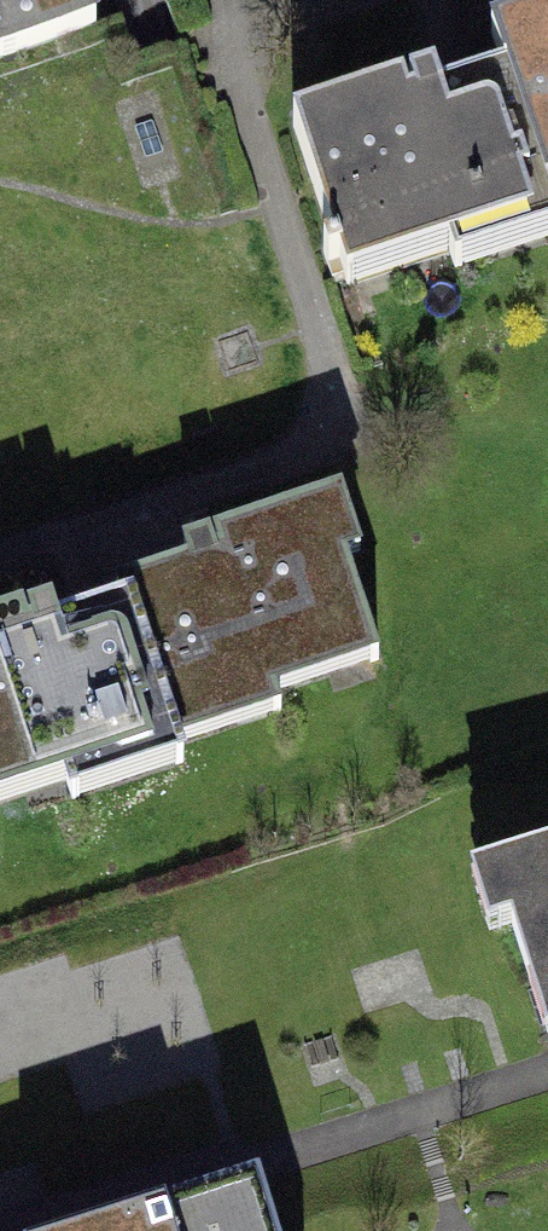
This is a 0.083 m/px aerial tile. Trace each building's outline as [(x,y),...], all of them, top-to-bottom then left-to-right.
[(88,27),(79,0),(0,0),(0,57),(88,27)] [(538,163),(547,160),(547,14),(495,31),(538,163)] [(502,66),(283,134),(326,272),(545,205),(502,66)] [(351,515),(138,581),(189,746),(402,681),(351,515)] [(189,746),(138,581),(0,624),(0,805),(189,746)] [(475,857),(506,961),(536,952),(547,993),(547,835),(475,857)] [(276,1191),(135,1230),(288,1230),(276,1191)]
